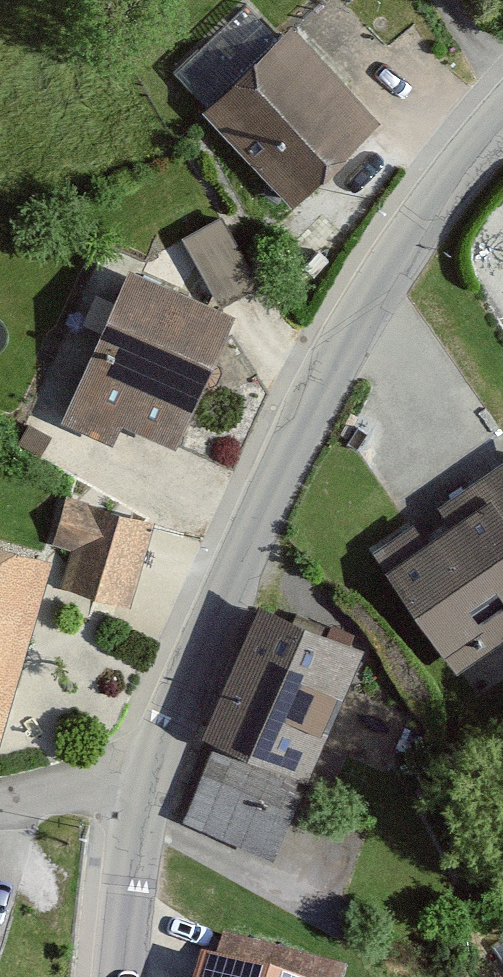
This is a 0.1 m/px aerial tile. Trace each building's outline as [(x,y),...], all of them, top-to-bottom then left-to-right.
[(276,24),(188,104),(274,199),(362,119),(276,24)] [(219,214),(175,236),(206,298),(251,276),(219,214)] [(206,298),(103,254),(36,415),(99,441),(108,418),(168,443),(225,304),(206,298)] [(355,547),(432,669),(502,624),(502,454),(355,547)] [(137,513),(67,497),(47,582),(117,598),(137,513)] [(0,548),(0,689),(35,558),(0,548)] [(349,651),(241,608),(160,808),(267,852),(349,651)] [(177,955),(171,976),(325,976),(330,962),(211,929),(202,962),(177,955)]
